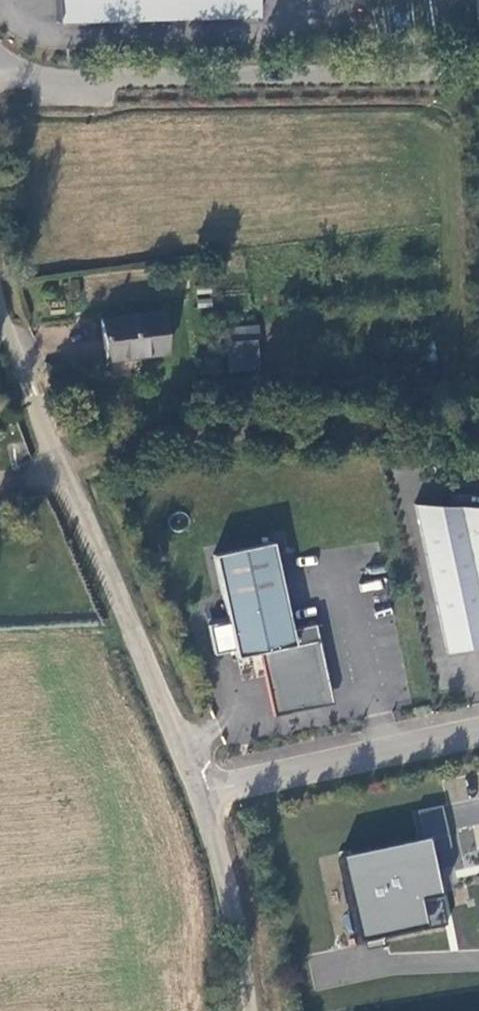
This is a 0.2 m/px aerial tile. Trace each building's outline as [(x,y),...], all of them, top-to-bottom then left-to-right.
[(257,0),(56,0),(56,22),(258,16),(257,0)] [(167,352),(162,310),(100,318),(106,359),(167,352)] [(258,368),(255,339),(225,342),(228,371),(258,368)] [(199,358),(200,374),(221,372),(220,357),(199,358)] [(415,510),(448,656),(478,649),(478,512),(415,510)] [(275,547),(216,559),(230,625),(210,630),(217,659),(237,655),(238,662),(262,657),(266,675),(276,721),(336,708),(322,644),(297,649),(294,633),(277,558),(275,547)] [(318,628),(294,633),(297,649),(322,644),(318,628)] [(419,811),(429,846),(450,840),(440,805),(419,811)] [(425,843),(337,861),(356,947),(445,929),(425,843)]
